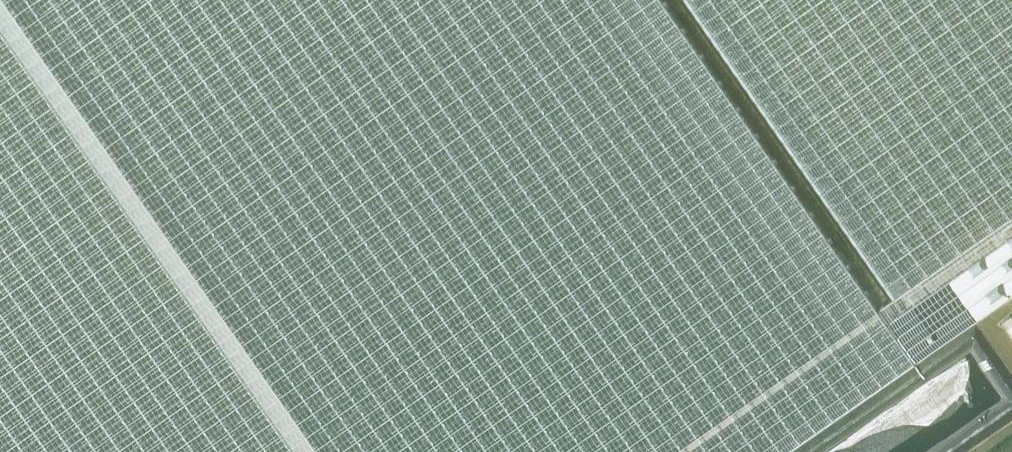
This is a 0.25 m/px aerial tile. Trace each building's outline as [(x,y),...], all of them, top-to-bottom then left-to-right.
[(1011,295),(1011,0),(0,0),(0,451),(787,451),(1011,295)] [(1011,315),(1002,322),(1011,336),(1011,315)]
